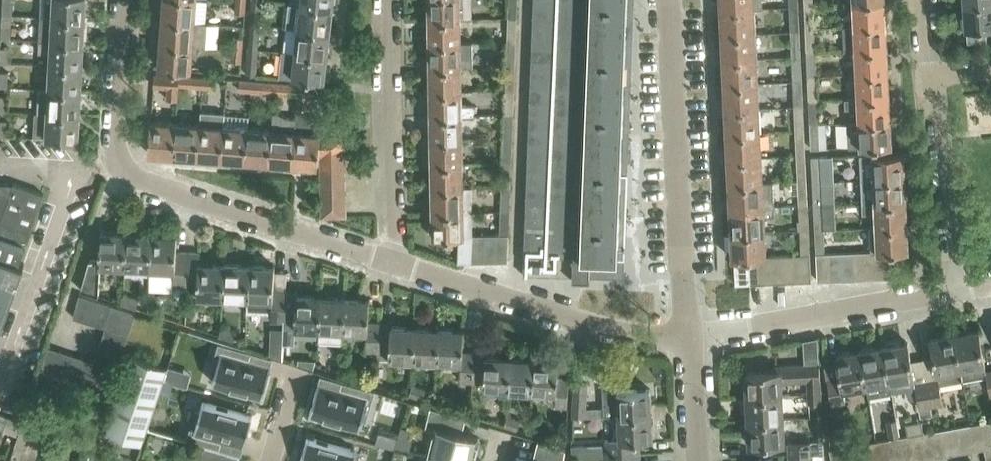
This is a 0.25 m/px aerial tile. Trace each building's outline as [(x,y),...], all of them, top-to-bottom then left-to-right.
[(14,0),(4,0),(3,13),(13,14),(14,0)] [(87,0),(42,0),(41,15),(54,16),(86,18),(87,0)] [(209,0),(165,0),(163,19),(208,22),(209,0)] [(246,12),(247,1),(236,0),(235,11),(246,12)] [(263,0),(253,0),(251,22),(261,23),(263,0)] [(473,0),(428,0),(428,19),(462,18),(473,17),(473,0)] [(518,0),(510,0),(509,16),(518,16),(518,0)] [(524,275),(525,275),(525,267),(574,269),(574,276),(591,277),(591,264),(619,265),(619,239),(616,239),(616,217),(620,217),(622,183),(618,183),(618,161),(622,161),(624,126),(620,126),(620,116),(624,116),(625,99),(621,99),(621,77),(625,78),(626,60),(622,60),(622,49),(626,49),(628,15),(624,15),(624,0),(534,0),(524,275)] [(763,0),(721,0),(721,9),(755,7),(764,7),(763,0)] [(886,0),(873,0),(853,1),(854,25),(887,23),(886,0)] [(964,3),(967,42),(988,41),(987,26),(990,26),(990,1),(964,3)] [(331,31),(334,8),(302,4),(302,3),(289,2),(286,26),(299,27),(299,28),(331,31)] [(815,27),(814,3),(806,3),(807,27),(815,27)] [(800,30),(799,5),(790,5),(792,31),(800,30)] [(757,32),(755,7),(721,9),(722,33),(757,32)] [(11,37),(13,14),(3,13),(2,37),(11,37)] [(84,42),(86,18),(54,16),(52,39),(52,40),(84,42)] [(517,40),(518,16),(509,16),(508,40),(517,40)] [(463,42),(462,18),(428,19),(429,43),(463,42)] [(207,45),(208,22),(163,19),(161,43),(194,45),(207,45)] [(888,47),(887,23),(854,25),(844,25),(845,49),(855,49),(888,47)] [(286,26),(284,49),(296,51),(296,52),(328,55),(331,31),(299,28),(299,27),(286,26)] [(816,51),(815,27),(807,27),(808,51),(816,51)] [(801,55),(800,30),(792,31),(793,55),(801,55)] [(758,57),(757,32),(722,33),(724,59),(758,57)] [(260,48),(261,34),(250,33),(249,47),(260,48)] [(243,49),(244,36),(234,36),(233,48),(243,49)] [(83,66),(84,42),(52,40),(52,39),(40,39),(40,51),(52,52),(51,64),(83,66)] [(516,64),(517,40),(508,40),(507,64),(516,64)] [(463,56),(463,42),(429,43),(429,66),(463,66),(474,65),(474,56),(463,56)] [(192,70),(194,45),(161,43),(160,68),(192,70)] [(10,61),(11,46),(1,46),(1,61),(10,61)] [(258,74),(260,48),(249,47),(247,73),(258,74)] [(890,71),(888,47),(855,49),(856,73),(890,71)] [(242,60),(243,49),(233,48),(232,59),(242,60)] [(326,80),(328,55),(296,52),(296,51),(284,49),(283,49),(280,76),(294,77),(294,76),(326,80)] [(817,74),(816,51),(808,51),(809,75),(817,74)] [(802,80),(801,55),(793,55),(794,80),(802,80)] [(759,82),(758,57),(724,59),(725,83),(759,82)] [(82,91),(83,66),(51,64),(50,89),(82,91)] [(515,89),(516,64),(507,64),(507,89),(515,89)] [(464,90),(463,66),(429,66),(430,90),(464,90)] [(10,70),(0,70),(0,76),(0,85),(9,85),(10,70)] [(891,95),(890,71),(856,73),(857,97),(891,95)] [(179,84),(180,74),(155,72),(154,85),(168,86),(167,98),(178,98),(179,84)] [(819,98),(817,74),(809,75),(810,99),(819,98)] [(192,75),(191,85),(203,86),(204,75),(192,75)] [(215,87),(216,76),(204,75),(203,86),(215,87)] [(251,90),(252,79),(241,78),(240,89),(251,90)] [(263,91),(265,80),(252,79),(251,90),(263,91)] [(804,105),(802,80),(794,80),(795,105),(804,105)] [(299,94),(300,83),(277,81),(276,92),(299,94)] [(760,107),(759,82),(725,83),(726,108),(760,107)] [(311,95),(313,84),(300,83),(299,94),(311,95)] [(40,88),(38,111),(48,111),(48,113),(80,114),(82,91),(50,89),(40,88)] [(514,113),(515,89),(507,89),(506,113),(514,113)] [(464,105),(464,90),(430,90),(430,115),(464,114),(475,114),(475,105),(464,105)] [(8,95),(0,94),(0,109),(8,110),(8,95)] [(892,120),(891,95),(857,97),(845,97),(846,107),(858,107),(859,121),(892,120)] [(820,123),(819,98),(810,99),(811,123),(820,123)] [(805,130),(804,105),(795,105),(796,130),(805,130)] [(761,132),(760,107),(726,108),(727,133),(761,132)] [(222,157),(225,125),(226,111),(202,110),(201,123),(198,156),(222,157)] [(319,155),(321,135),(322,119),(315,118),(311,117),(307,115),(302,110),(297,110),(296,116),(298,116),(295,163),(322,165),(322,155),(319,155)] [(79,139),(80,114),(48,113),(48,111),(36,111),(35,136),(79,139)] [(298,116),(296,116),(288,116),(279,111),(274,111),(272,129),(273,129),(270,161),(295,163),(298,116)] [(513,137),(514,113),(506,113),(505,137),(513,137)] [(465,138),(464,114),(430,115),(431,138),(465,138)] [(174,154),(177,122),(152,120),(149,152),(174,154)] [(859,121),(849,122),(850,147),(893,144),(892,120),(859,121)] [(201,123),(177,122),(174,154),(198,156),(201,123)] [(821,148),(820,123),(811,123),(812,148),(821,148)] [(246,159),(249,127),(225,125),(222,157),(246,159)] [(273,129),(272,129),(249,127),(246,159),(270,161),(273,129)] [(806,154),(805,130),(796,130),(797,155),(806,154)] [(763,156),(761,132),(727,133),(728,158),(763,156)] [(346,155),(346,135),(321,135),(319,155),(322,155),(346,155)] [(512,161),(513,137),(505,137),(504,161),(512,161)] [(465,162),(465,138),(431,138),(424,138),(425,163),(431,163),(465,162)] [(896,152),(860,154),(861,179),(907,177),(905,152),(896,152)] [(807,179),(806,154),(797,155),(799,179),(807,179)] [(346,167),(346,155),(322,155),(322,165),(322,168),(346,167)] [(823,180),(821,155),(812,156),(814,181),(823,180)] [(764,181),(763,156),(728,158),(730,183),(764,181)] [(512,184),(512,161),(504,161),(503,185),(512,184)] [(466,186),(465,162),(431,163),(432,186),(466,186)] [(347,179),(346,167),(322,168),(322,179),(347,179)] [(907,177),(861,179),(863,203),(908,201),(907,177)] [(347,191),(347,179),(322,179),(322,191),(347,191)] [(808,204),(807,179),(799,179),(800,204),(808,204)] [(824,205),(823,180),(814,181),(815,205),(824,205)] [(45,192),(15,181),(14,183),(10,182),(0,182),(0,254),(20,262),(20,261),(45,192)] [(764,181),(730,183),(731,207),(774,205),(773,181),(764,181)] [(511,209),(512,184),(503,185),(502,209),(511,209)] [(473,185),(466,186),(432,186),(432,211),(473,210),(473,185)] [(347,202),(347,191),(322,191),(323,203),(347,202)] [(909,225),(908,201),(863,203),(863,213),(874,213),(875,227),(909,225)] [(347,214),(347,202),(323,203),(323,215),(347,214)] [(809,228),(808,204),(800,204),(801,229),(809,228)] [(775,217),(774,205),(731,207),(732,233),(766,231),(766,217),(775,217)] [(825,229),(824,205),(815,205),(816,229),(825,229)] [(510,234),(511,209),(502,209),(501,234),(510,234)] [(474,234),(473,210),(432,211),(433,236),(460,236),(467,236),(467,234),(474,234)] [(910,249),(909,225),(875,227),(871,227),(872,251),(878,250),(891,250),(910,249)] [(811,253),(809,228),(801,229),(802,253),(811,253)] [(826,253),(825,229),(816,229),(817,253),(826,253)] [(126,266),(127,232),(102,231),(100,260),(90,259),(81,290),(99,294),(101,265),(126,266)] [(767,255),(766,231),(732,233),(733,258),(735,258),(736,283),(750,283),(749,257),(763,256),(767,256),(767,255)] [(151,267),(153,233),(127,232),(126,266),(151,267)] [(188,284),(190,251),(178,250),(178,234),(153,233),(151,267),(151,280),(175,281),(175,284),(188,284)] [(472,261),(474,234),(467,234),(467,236),(460,236),(459,261),(472,261)] [(484,260),(485,234),(474,234),(472,261),(484,260)] [(496,260),(498,234),(485,234),(484,260),(496,260)] [(509,260),(510,234),(501,234),(498,234),(496,260),(509,260)] [(879,277),(878,250),(872,251),(866,251),(867,278),(879,277)] [(892,277),(891,250),(878,250),(879,277),(892,277)] [(224,297),(226,262),(201,261),(202,251),(190,251),(188,284),(199,285),(199,296),(224,297)] [(855,278),(854,251),(842,252),(843,279),(855,278)] [(867,278),(866,251),(854,251),(855,278),(867,278)] [(843,279),(842,252),(830,253),(831,280),(843,279)] [(812,280),(811,253),(802,253),(798,254),(799,281),(812,280)] [(831,280),(830,253),(826,253),(817,253),(818,280),(831,280)] [(25,262),(20,261),(20,262),(0,254),(0,333),(25,262)] [(787,281),(786,254),(774,255),(775,282),(787,281)] [(799,281),(798,254),(786,254),(787,281),(799,281)] [(775,282),(774,255),(767,255),(767,256),(763,256),(764,282),(775,282)] [(764,282),(763,256),(749,257),(750,283),(764,282)] [(250,299),(251,263),(226,262),(224,297),(248,298),(248,299),(250,299)] [(285,320),(287,288),(274,288),(275,264),(251,263),(250,299),(248,299),(248,311),(272,312),(272,319),(284,319),(285,320)] [(321,328),(322,296),(299,295),(299,290),(287,290),(287,288),(285,320),(284,319),(283,343),(296,343),(296,327),(321,328)] [(124,292),(122,301),(137,306),(140,297),(124,292)] [(85,320),(92,297),(80,294),(74,317),(85,320)] [(344,329),(346,297),(322,296),(321,328),(332,329),(332,342),(344,342),(344,329)] [(96,323),(103,300),(100,299),(92,297),(85,320),(96,323)] [(371,298),(346,297),(344,329),(367,331),(367,350),(379,350),(380,320),(370,320),(371,298)] [(134,318),(136,311),(114,305),(115,304),(103,300),(96,323),(107,326),(102,340),(124,347),(127,339),(135,341),(142,321),(134,318)] [(414,359),(416,326),(393,325),(393,321),(380,320),(379,350),(390,351),(389,357),(414,359)] [(223,325),(220,333),(235,338),(238,330),(223,325)] [(438,360),(440,328),(416,326),(414,359),(438,360)] [(465,329),(440,328),(438,360),(462,361),(461,380),(474,381),(475,350),(464,350),(465,329)] [(956,333),(964,378),(987,374),(990,394),(990,369),(987,370),(979,329),(956,333)] [(964,378),(956,333),(931,338),(939,379),(927,381),(932,405),(943,403),(940,383),(964,378)] [(121,358),(124,347),(102,340),(98,351),(121,358)] [(916,383),(911,359),(908,342),(884,346),(890,380),(891,380),(893,391),(916,387),(920,407),(932,405),(927,381),(916,383)] [(224,343),(213,381),(263,395),(270,371),(247,364),(251,351),(224,343)] [(54,373),(61,349),(49,345),(42,368),(51,371),(51,372),(54,373)] [(890,380),(884,346),(861,350),(867,384),(890,380)] [(65,376),(73,353),(61,349),(54,373),(65,376)] [(509,389),(511,357),(487,355),(487,351),(475,350),(474,381),(484,381),(484,388),(509,389)] [(867,384),(861,350),(837,354),(839,363),(825,366),(827,379),(828,379),(832,403),(846,400),(844,388),(867,384)] [(102,415),(121,358),(98,351),(95,360),(83,356),(75,379),(70,392),(83,396),(79,408),(102,415)] [(75,379),(83,356),(73,353),(65,376),(75,379)] [(316,363),(328,367),(332,358),(319,353),(316,363)] [(168,366),(132,354),(107,431),(129,437),(121,460),(137,460),(148,427),(169,366),(168,366)] [(533,390),(535,358),(511,357),(509,389),(533,390)] [(535,358),(533,390),(546,391),(546,394),(552,404),(557,404),(568,405),(569,405),(570,375),(559,374),(559,359),(535,358)] [(298,360),(298,366),(309,369),(310,361),(298,360)] [(808,380),(809,393),(821,392),(820,362),(775,365),(775,370),(746,371),(747,395),(783,394),(782,381),(808,380)] [(28,448),(42,405),(41,405),(51,376),(40,372),(23,423),(19,434),(16,444),(28,448)] [(317,388),(310,412),(354,424),(360,426),(371,388),(343,380),(339,394),(317,388)] [(588,382),(575,382),(574,416),(587,416),(588,382)] [(413,384),(410,393),(423,398),(426,388),(413,384)] [(653,413),(651,388),(620,390),(620,387),(604,388),(605,414),(618,414),(653,413)] [(809,393),(801,393),(801,402),(809,401),(822,401),(821,392),(809,393)] [(784,418),(783,394),(747,395),(749,420),(784,418)] [(203,401),(192,439),(220,447),(224,433),(246,440),(253,415),(203,401)] [(433,406),(428,427),(435,429),(429,455),(453,460),(476,460),(482,437),(464,433),(468,418),(433,406)] [(9,420),(11,416),(0,412),(0,427),(19,434),(23,423),(18,421),(18,423),(9,420)] [(654,437),(653,413),(618,414),(619,437),(606,438),(606,453),(642,452),(641,438),(654,437)] [(508,414),(505,424),(518,428),(521,419),(508,414)] [(785,442),(784,418),(749,420),(749,430),(746,432),(747,439),(750,441),(750,444),(785,442)] [(902,435),(898,418),(888,419),(890,437),(900,435),(902,435)] [(985,447),(985,420),(970,423),(974,449),(985,447)] [(974,449),(970,423),(958,425),(962,451),(974,449)] [(962,451),(958,425),(946,427),(951,453),(962,451)] [(951,453),(946,427),(935,429),(939,455),(951,453)] [(939,455),(935,429),(923,431),(927,457),(939,455)] [(927,457),(923,431),(911,433),(916,459),(927,457)] [(911,433),(902,435),(900,435),(904,460),(916,459),(911,433)] [(900,435),(890,437),(888,437),(892,460),(904,460),(900,435)] [(300,460),(354,460),(357,450),(307,436),(300,460)] [(888,437),(876,439),(880,460),(892,460),(888,437)] [(876,439),(865,441),(868,460),(880,460),(876,439)] [(412,443),(399,440),(397,448),(410,451),(412,443)] [(539,440),(534,460),(518,457),(517,460),(564,460),(566,448),(539,440)] [(813,452),(813,440),(789,442),(790,454),(813,452)] [(865,441),(853,444),(856,460),(868,460),(865,441)] [(241,454),(205,443),(200,460),(239,460),(241,454)] [(853,444),(841,446),(844,460),(856,460),(853,444)] [(841,446),(830,447),(833,460),(844,460),(841,446)] [(606,453),(607,460),(642,460),(642,452),(606,453)] [(813,452),(790,454),(790,460),(814,460),(813,452)]
